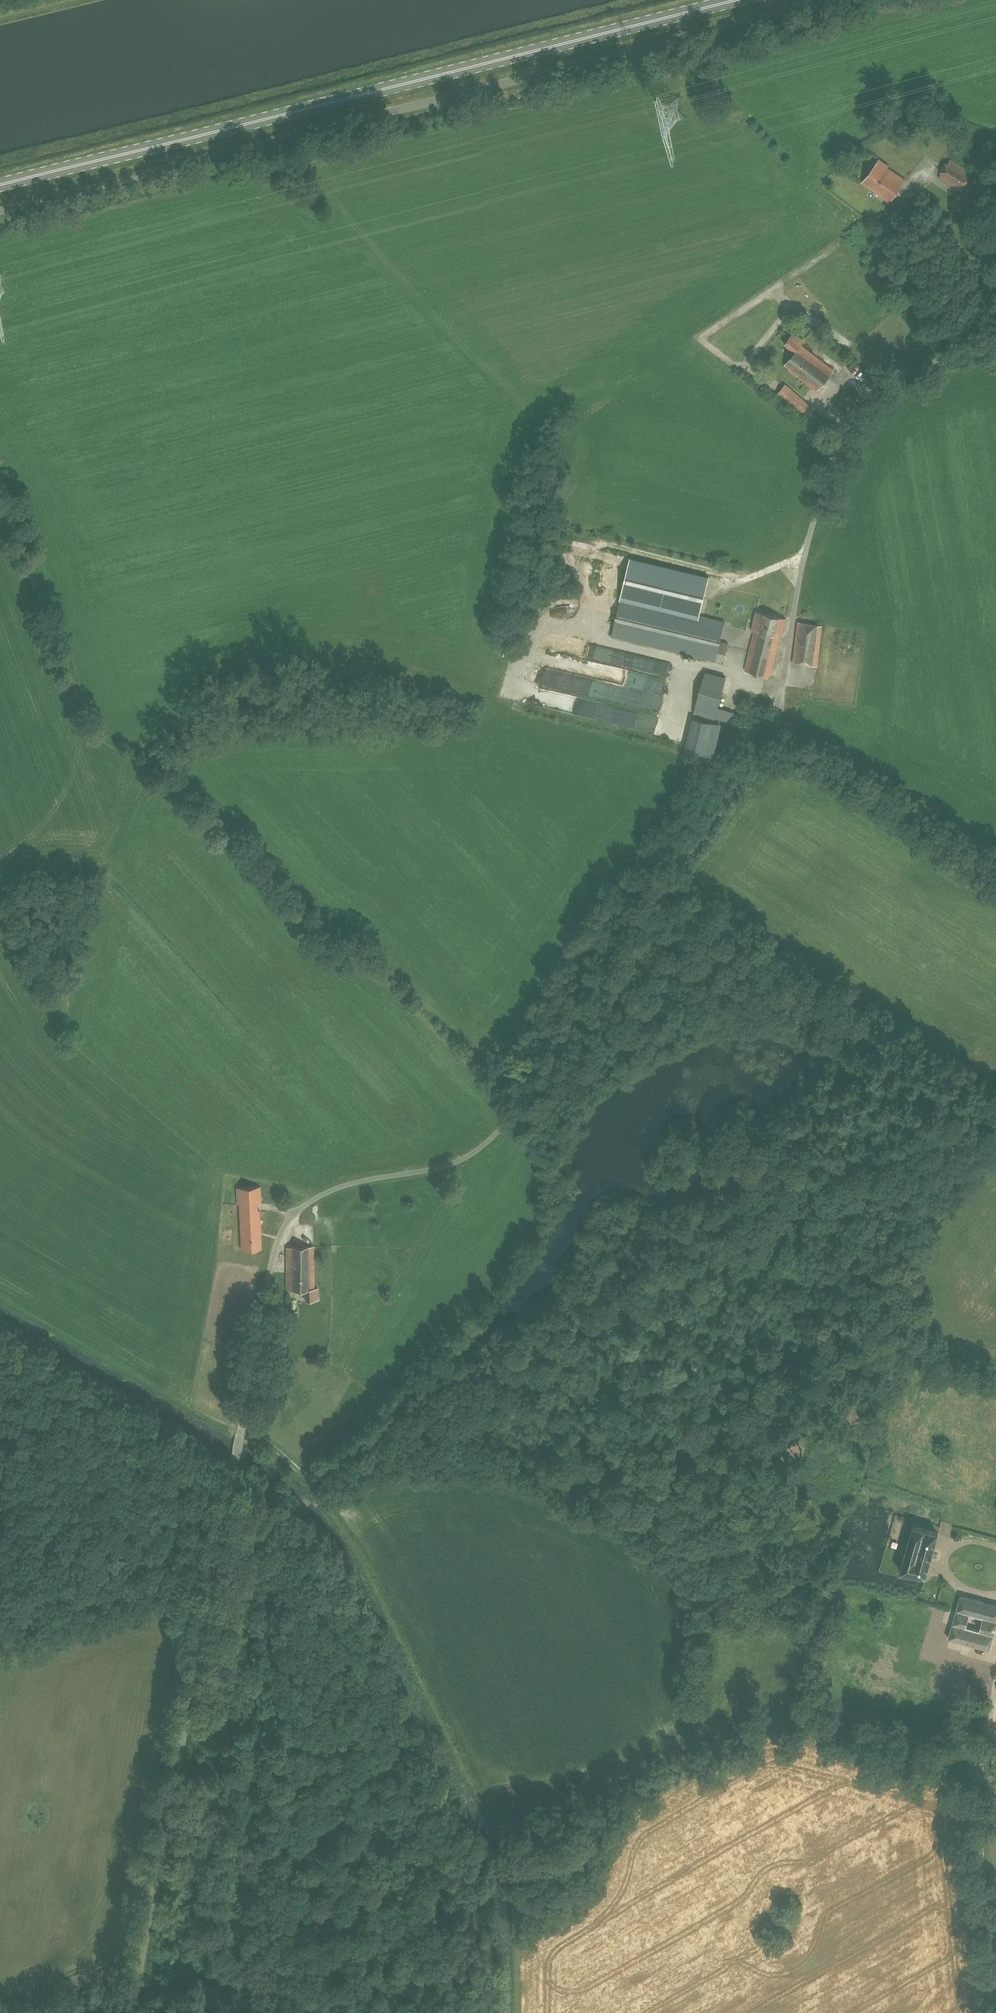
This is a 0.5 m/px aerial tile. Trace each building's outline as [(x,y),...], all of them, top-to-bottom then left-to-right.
[(890,202),(906,180),(888,167),(889,165),(879,158),(862,182),(890,202)] [(970,177),(973,172),(950,158),(948,163),(946,162),(939,172),(941,173),(939,178),(961,191),(963,187),(965,188),(972,178),(970,177)] [(985,183),(995,191),(995,166),(985,183)] [(817,391),(833,370),(801,345),(804,341),(794,332),(785,343),(795,351),(785,364),(797,374),(797,375),(817,391)] [(800,417),(811,405),(792,389),(782,401),(800,417)] [(709,577),(631,558),(621,596),(622,596),(700,615),(709,577)] [(612,635),(716,661),(723,663),(728,641),(721,640),(725,622),(700,615),(622,596),(612,635)] [(783,633),(787,618),(757,611),(752,631),(755,632),(745,669),(770,675),(781,632),(783,633)] [(818,665),(823,625),(798,622),(793,662),(818,665)] [(629,674),(630,671),(611,666),(608,679),(633,685),(635,676),(629,674)] [(547,671),(542,682),(555,688),(561,677),(547,671)] [(718,707),(726,677),(706,671),(695,712),(715,718),(732,723),(736,711),(718,707)] [(661,732),(663,716),(617,709),(614,726),(661,732)] [(258,1203),(262,1202),(261,1186),(237,1188),(238,1204),(240,1203),(242,1249),(262,1248),(260,1209),(258,1209),(258,1203)] [(306,1300),(319,1299),(318,1287),(314,1287),(314,1247),(287,1247),(288,1289),(306,1288),(306,1300)] [(937,1537),(939,1532),(913,1524),(901,1570),(926,1575),(937,1537)] [(995,1626),(995,1604),(961,1595),(949,1638),(990,1648),(995,1626)]
